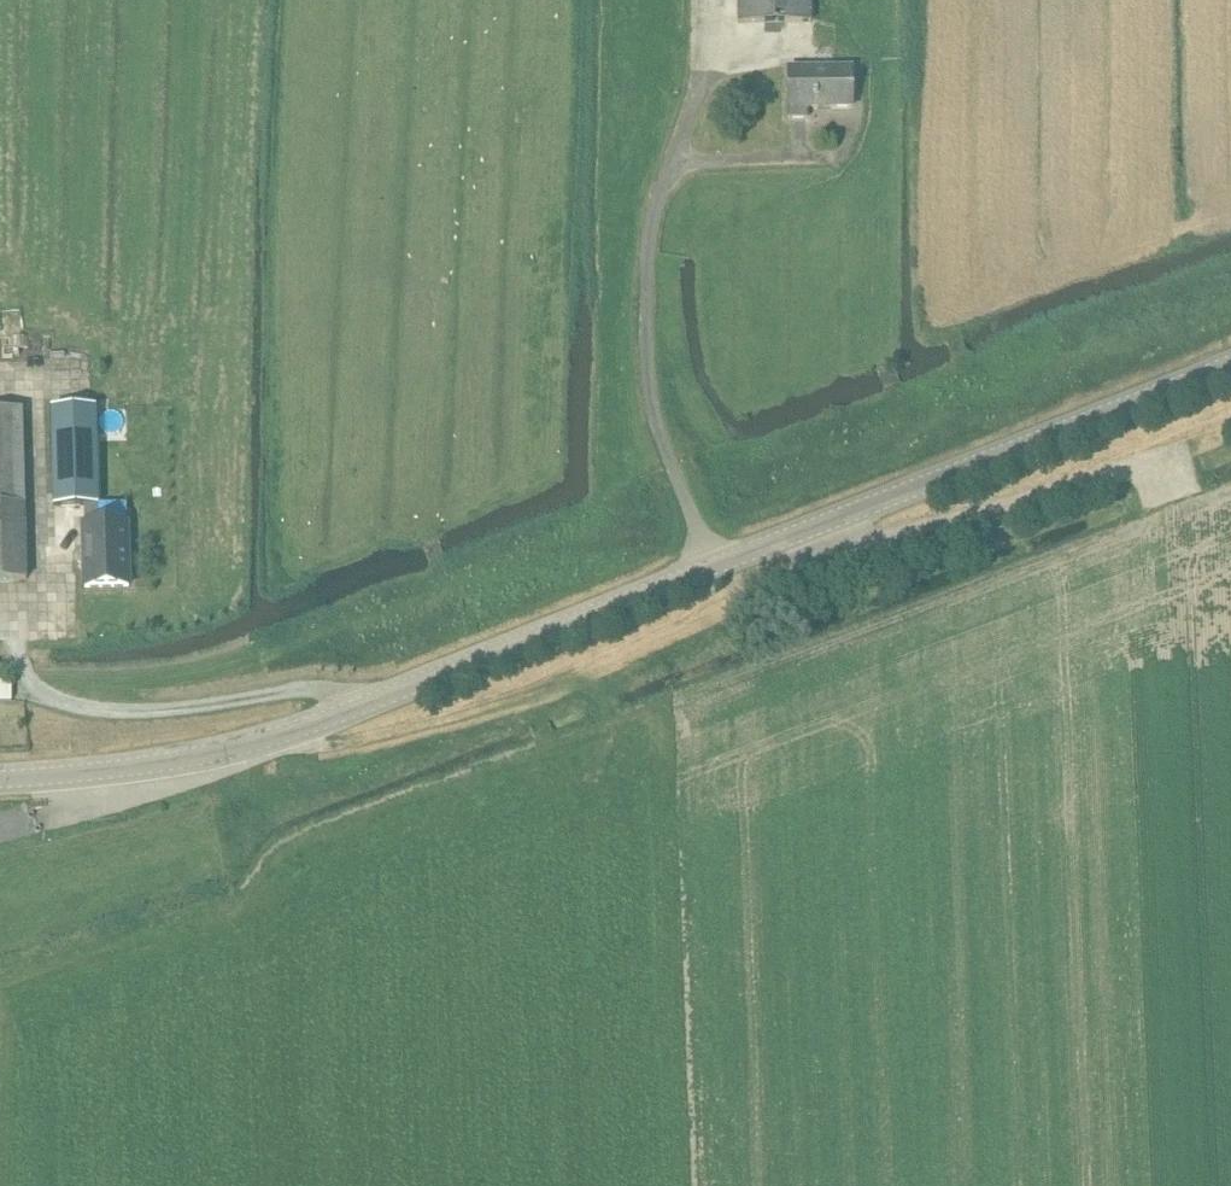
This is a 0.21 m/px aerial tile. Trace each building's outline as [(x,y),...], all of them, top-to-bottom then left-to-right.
[(738,23),(812,22),(811,0),(738,0),(738,23)] [(851,67),(789,68),(789,118),(792,118),(805,118),(806,118),(807,109),(852,108),(851,67)] [(89,408),(51,410),(54,507),(55,507),(86,506),(93,506),(97,506),(99,506),(96,419),(96,414),(96,408),(89,408)] [(0,410),(0,581),(27,580),(22,409),(0,410)] [(87,525),(84,525),(86,572),(86,586),(128,585),(128,571),(127,536),(127,524),(113,524),(97,525),(97,506),(93,506),(86,506),(87,525)] [(12,702),(12,701),(12,700),(12,681),(0,682),(0,702),(12,702)]
